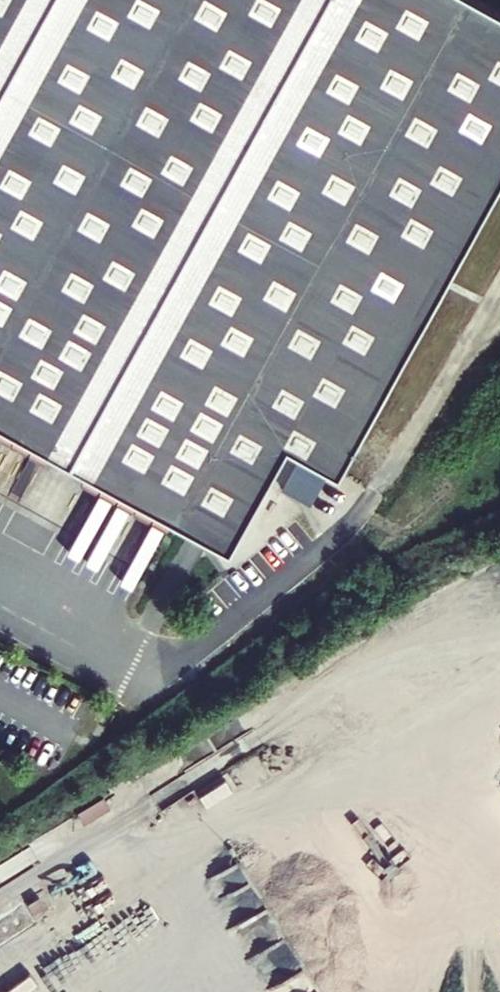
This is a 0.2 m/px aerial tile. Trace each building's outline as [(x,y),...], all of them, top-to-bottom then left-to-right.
[(355,413),(499,109),(499,0),(0,0),(0,391),(60,419),(65,407),(103,425),(98,437),(186,479),(192,467),(251,496),(302,388),(355,413)]
